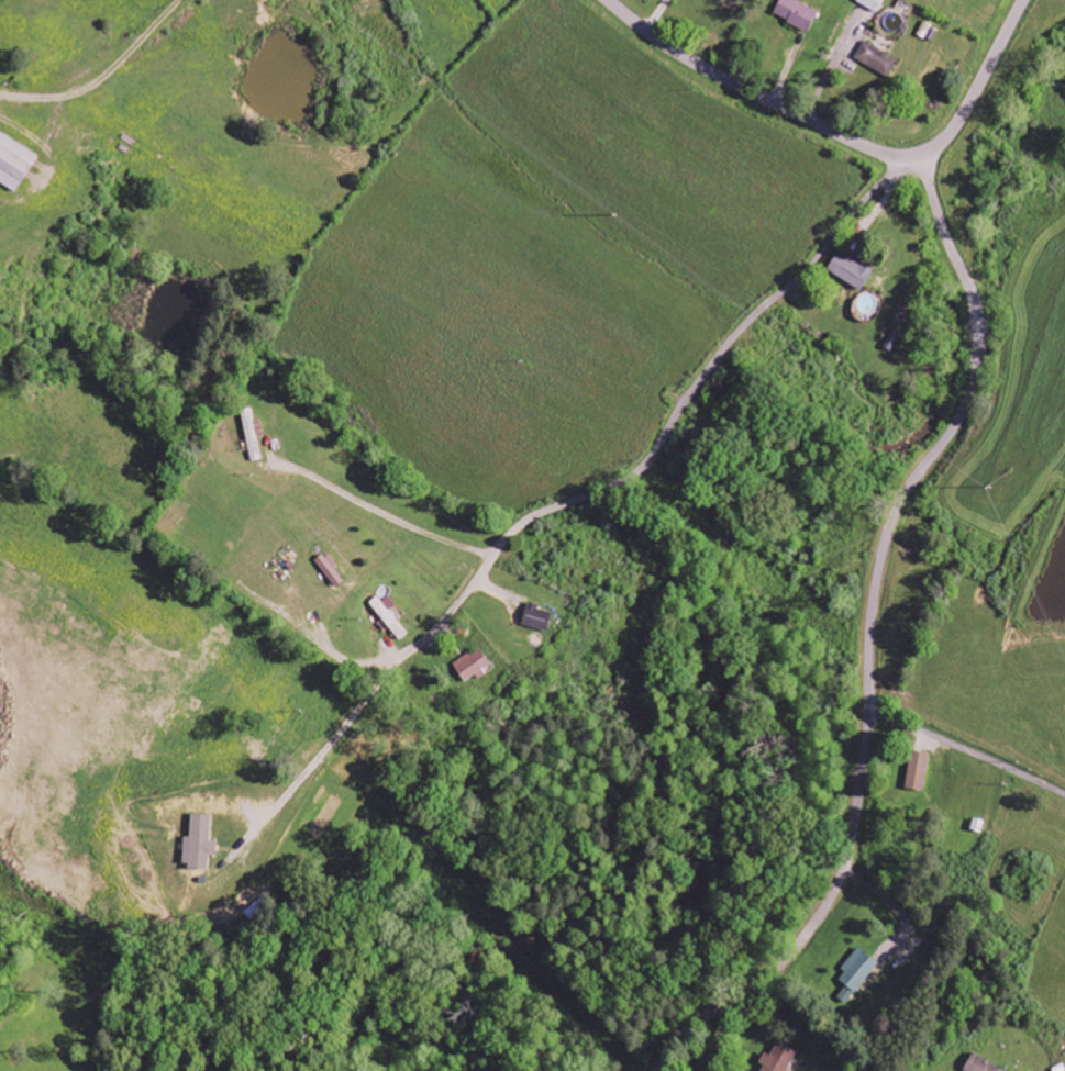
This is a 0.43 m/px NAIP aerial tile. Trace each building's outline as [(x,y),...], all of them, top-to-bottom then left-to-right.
[(791,0),(781,0),(773,18),(810,33),(819,12),(791,0)] [(878,14),(885,0),(859,0),(857,4),(878,14)] [(891,78),(900,60),(864,43),(856,61),(891,78)] [(0,133),(0,183),(17,193),(39,157),(0,133)] [(828,274),(864,291),(875,269),(839,252),(828,274)] [(248,463),(258,461),(252,411),(242,412),(248,463)] [(325,552),(315,560),(337,588),(344,582),(333,568),(336,566),(325,552)] [(389,597),(382,602),(377,597),(369,603),(399,640),(407,634),(389,611),(396,606),(389,597)] [(526,605),(522,625),(548,632),(553,611),(526,605)] [(485,673),(483,670),(490,666),(479,648),(453,664),(465,684),(485,673)] [(928,754),(909,752),(905,789),(924,791),(928,754)] [(211,841),(212,815),(191,815),(189,870),(209,871),(209,857),(217,857),(217,842),(211,841)] [(878,965),(858,948),(834,978),(854,994),(878,965)] [(763,1053),(758,1063),(763,1066),(760,1070),(786,1070),(796,1053),(777,1042),(769,1056),(763,1053)] [(1008,1070),(971,1056),(965,1070),(1008,1070)]
